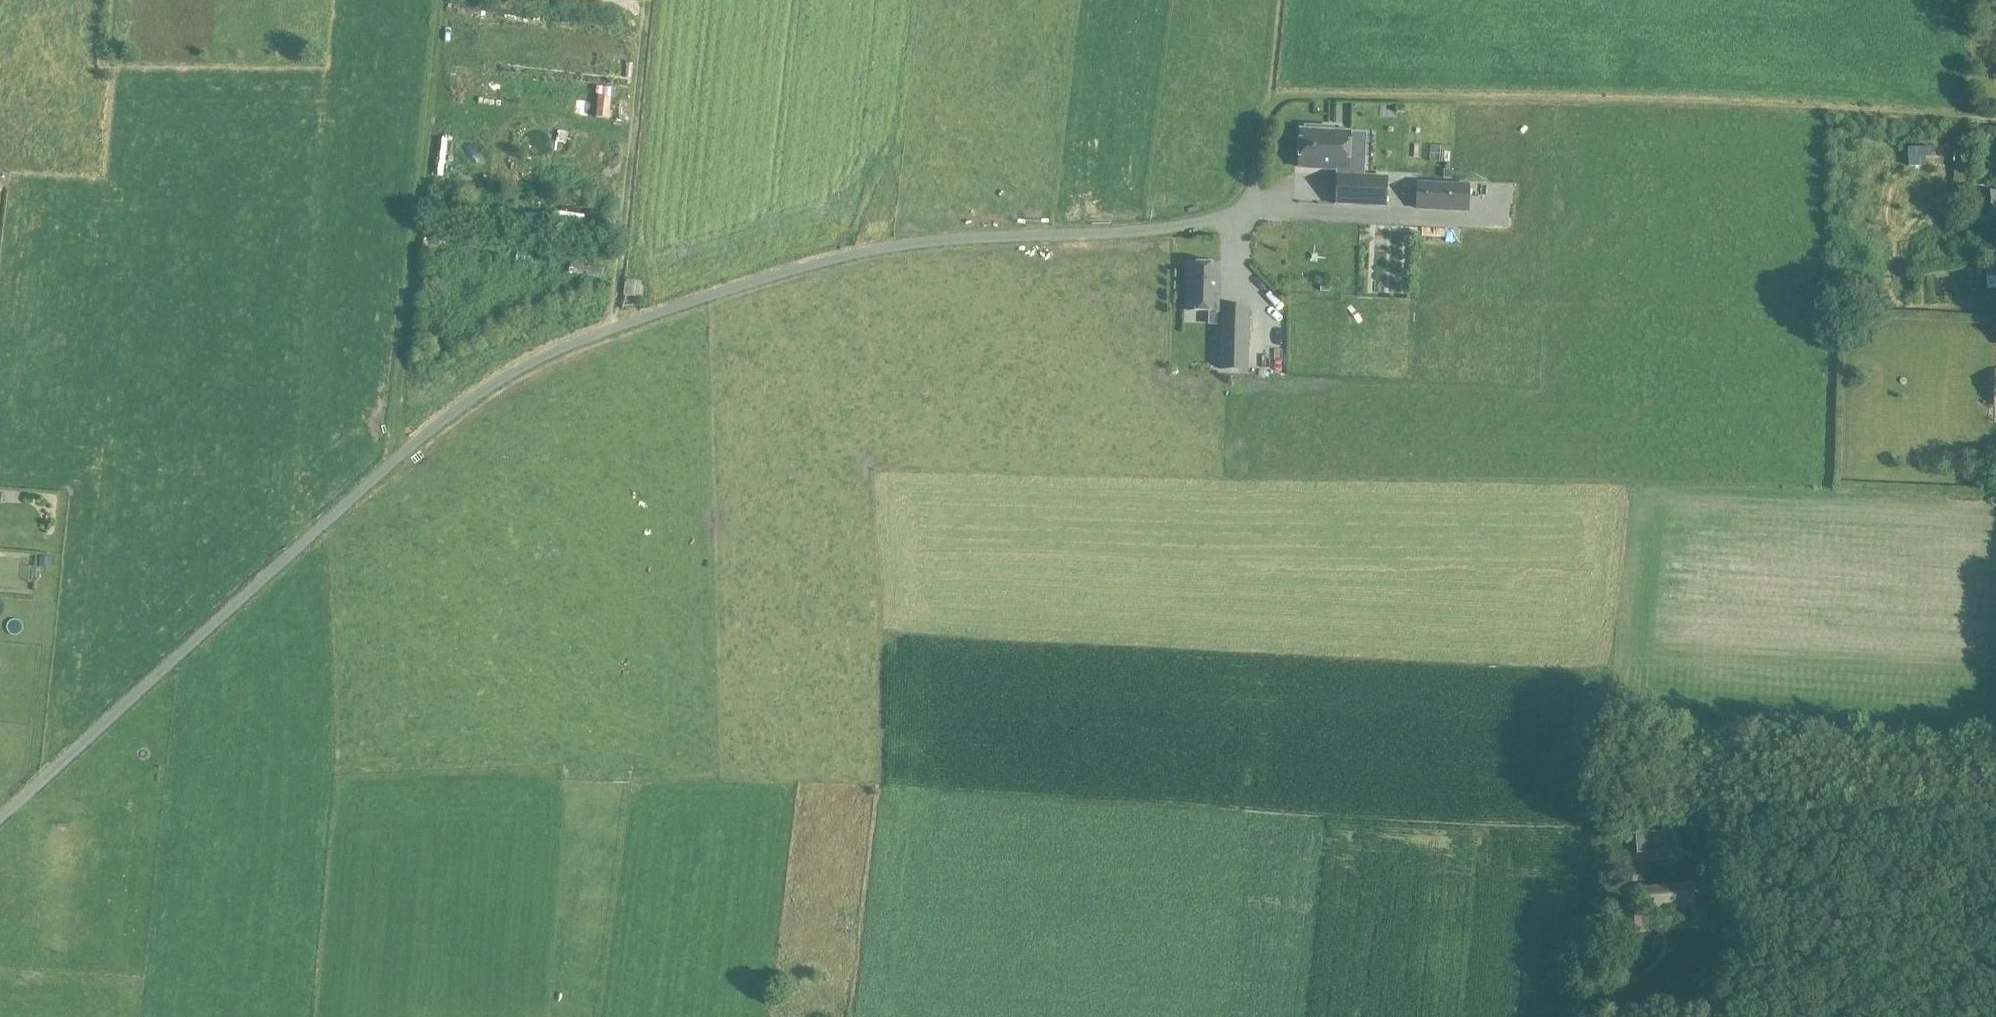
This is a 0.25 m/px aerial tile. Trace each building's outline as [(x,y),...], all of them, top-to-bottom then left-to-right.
[(1305,126),(1305,130),(1301,130),(1299,168),(1341,170),(1341,175),(1338,175),(1336,205),(1385,208),(1387,178),(1363,177),(1364,156),(1349,156),(1350,133),(1319,131),(1320,127),(1305,126)] [(1400,139),(1400,150),(1420,149),(1420,139),(1400,139)] [(1470,182),(1417,180),(1416,208),(1469,210),(1470,182)] [(1984,192),(1984,210),(1995,209),(1995,191),(1984,192)] [(1218,311),(1220,265),(1189,265),(1188,311),(1218,311)] [(635,296),(636,272),(617,272),(616,295),(635,296)] [(1247,370),(1249,309),(1223,308),(1221,369),(1247,370)] [(1674,830),(1636,833),(1637,851),(1676,848),(1674,830)] [(1694,902),(1692,883),(1642,887),(1643,906),(1694,902)]
